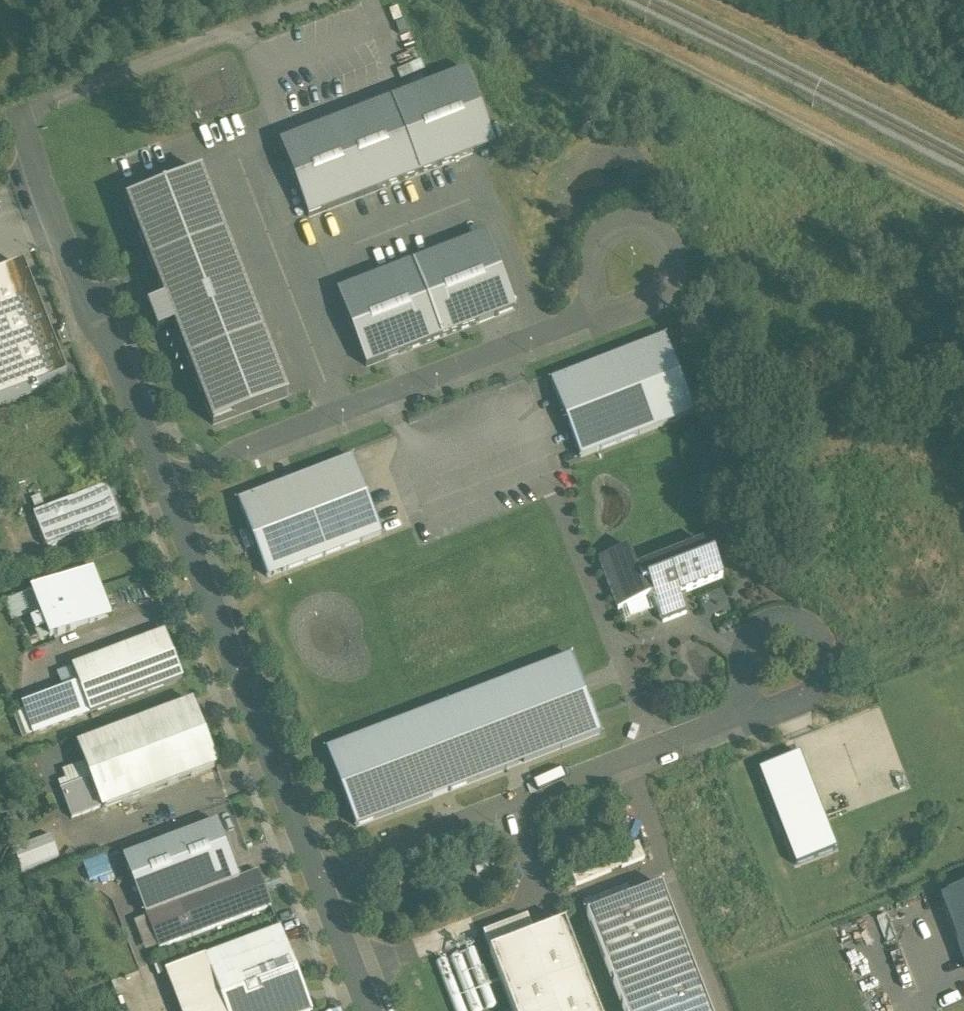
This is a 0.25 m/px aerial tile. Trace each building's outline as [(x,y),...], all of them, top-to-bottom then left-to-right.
[(466,73),(279,145),(308,219),(495,147),(466,73)] [(287,398),(201,175),(126,204),(165,303),(148,310),(157,334),(174,328),(213,427),(287,398)] [(486,236),(338,294),(367,369),(516,310),(486,236)] [(67,382),(23,271),(0,280),(0,408),(67,382)] [(664,338),(550,382),(580,459),(694,414),(664,338)] [(351,459),(237,503),(267,580),(381,535),(351,459)] [(107,488),(33,517),(46,550),(120,521),(107,488)] [(702,544),(636,570),(628,548),(598,560),(618,610),(652,597),(662,624),(686,615),(678,596),(722,579),(713,556),(708,558),(702,544)] [(92,571),(55,586),(73,632),(111,617),(92,571)] [(73,632),(55,586),(22,599),(36,634),(45,630),(49,641),(73,632)] [(164,635),(71,671),(78,688),(89,718),(182,681),(164,635)] [(570,658),(326,753),(355,830),(600,735),(570,658)] [(78,688),(22,710),(34,739),(89,718),(78,688)] [(58,786),(73,824),(217,768),(192,703),(76,749),(83,766),(63,774),(66,783),(58,786)] [(798,756),(758,772),(796,866),(837,850),(798,756)] [(123,862),(145,920),(179,907),(238,884),(216,826),(123,862)] [(104,860),(83,868),(90,886),(111,877),(104,860)] [(410,872),(396,878),(399,887),(414,882),(410,872)] [(238,884),(179,907),(192,940),(270,909),(258,876),(257,876),(238,884)] [(586,916),(623,1010),(709,1010),(661,888),(586,916)] [(963,953),(963,890),(943,898),(963,953)] [(179,907),(145,920),(158,953),(192,940),(179,907)] [(489,954),(511,1010),(597,1010),(564,925),(489,954)] [(205,960),(224,1010),(310,1010),(279,932),(205,960)] [(205,960),(168,974),(182,1010),(224,1010),(205,960)]
